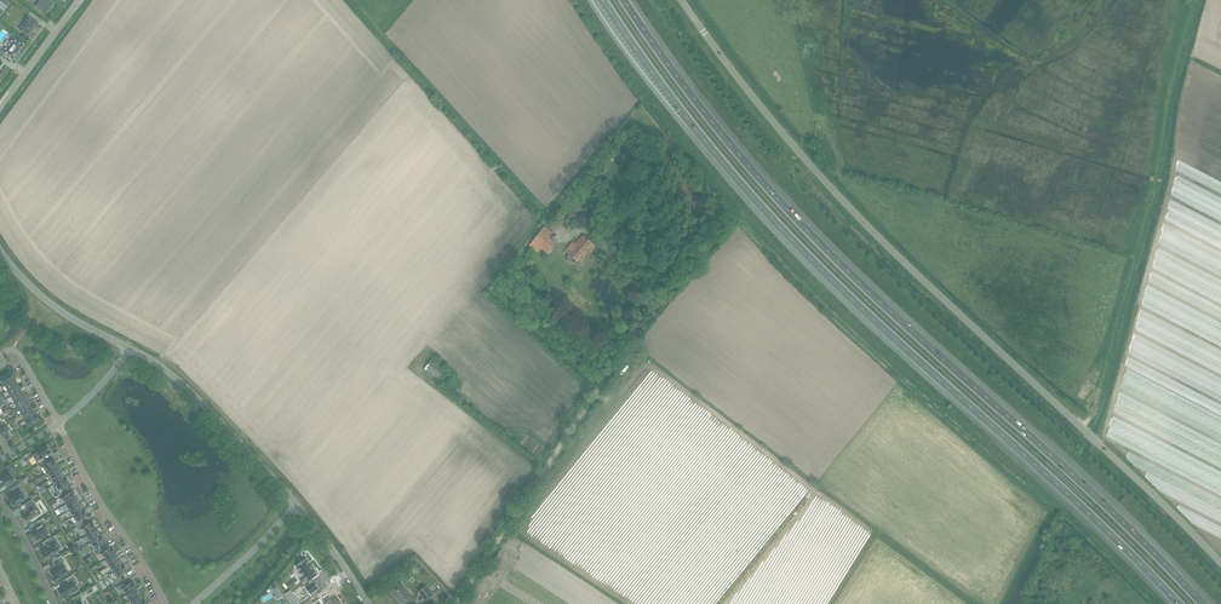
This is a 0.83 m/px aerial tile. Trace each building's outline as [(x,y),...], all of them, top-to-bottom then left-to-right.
[(8,0),(0,0),(0,18),(11,3),(8,0)] [(36,6),(46,14),(55,2),(52,0),(40,0),(36,6)] [(29,37),(30,37),(30,36),(39,25),(39,24),(38,24),(30,17),(29,17),(20,29),(20,30),(29,37)] [(7,47),(4,51),(13,59),(17,54),(20,50),(23,45),(14,38),(10,43),(8,41),(5,45),(7,47)] [(741,182),(744,180),(733,165),(730,167),(741,182)] [(559,220),(550,226),(553,231),(562,225),(559,220)] [(544,227),(530,244),(537,250),(540,246),(544,249),(551,240),(547,237),(551,232),(544,227)] [(570,254),(568,257),(568,261),(570,263),(574,263),(577,260),(577,261),(593,244),(583,235),(575,243),(577,245),(569,254),(570,254)] [(424,369),(439,380),(447,369),(432,359),(424,369)] [(0,378),(0,379),(3,385),(14,378),(10,372),(0,378)] [(14,378),(3,385),(4,385),(4,384),(8,390),(17,384),(14,379),(14,378)] [(21,390),(17,384),(8,390),(11,396),(21,390)] [(24,396),(21,390),(11,396),(15,402),(24,396)] [(28,402),(24,396),(15,402),(18,408),(28,402)] [(31,408),(28,402),(18,408),(22,414),(31,408)] [(35,414),(31,408),(22,414),(25,419),(24,420),(25,420),(35,414),(35,413),(35,414)] [(39,420),(35,414),(25,420),(28,426),(39,420)] [(0,423),(0,432),(1,431),(5,439),(8,438),(12,437),(11,436),(12,435),(9,431),(11,430),(8,426),(7,427),(5,423),(2,425),(0,423)] [(32,455),(39,465),(46,460),(44,457),(51,452),(47,445),(44,448),(43,447),(39,449),(40,450),(32,455)] [(48,463),(46,460),(39,465),(41,468),(43,467),(47,473),(57,466),(58,466),(54,460),(53,459),(48,463)] [(59,468),(57,466),(47,473),(51,478),(61,472),(59,468)] [(9,487),(16,482),(14,478),(13,479),(8,471),(2,475),(1,473),(0,473),(0,487),(0,488),(7,483),(9,487)] [(64,475),(61,472),(51,478),(54,484),(65,478),(63,475),(64,475)] [(65,478),(54,484),(58,490),(56,492),(59,495),(66,491),(68,489),(66,486),(69,484),(69,483),(66,477),(65,478)] [(15,493),(14,494),(8,498),(11,503),(12,502),(14,505),(25,498),(20,490),(21,490),(18,485),(12,489),(15,493)] [(61,498),(66,505),(76,498),(77,497),(73,492),(72,492),(72,491),(61,498)] [(38,495),(33,499),(35,503),(42,499),(39,494),(38,495)] [(77,500),(76,498),(66,505),(69,510),(80,503),(78,500),(77,500)] [(28,510),(21,515),(27,523),(39,515),(37,511),(37,510),(36,510),(34,507),(37,505),(35,503),(33,499),(32,499),(24,504),(28,510)] [(82,507),(80,503),(69,510),(73,516),(83,510),(82,507)] [(84,509),(83,510),(73,516),(77,522),(75,524),(77,527),(83,523),(81,520),(88,516),(87,515),(88,515),(84,509)] [(31,532),(37,541),(49,533),(43,524),(46,522),(43,519),(37,523),(39,526),(31,532)] [(85,526),(83,523),(77,527),(79,530),(81,529),(85,535),(96,528),(97,528),(93,522),(92,522),(85,526)] [(101,536),(96,528),(85,535),(90,542),(101,536)] [(54,541),(57,539),(55,535),(48,539),(51,543),(40,549),(46,558),(60,550),(54,541)] [(101,535),(101,536),(90,542),(94,548),(92,550),(94,553),(101,549),(99,546),(105,542),(105,541),(101,535)] [(103,552),(101,549),(94,553),(96,557),(101,554),(105,560),(115,553),(116,553),(112,547),(103,552)] [(117,556),(115,553),(105,560),(109,566),(119,559),(117,555),(117,556)] [(57,567),(50,571),(56,580),(68,572),(63,564),(65,562),(62,556),(57,559),(53,561),(57,567)] [(122,562),(119,559),(109,566),(113,571),(123,565),(121,562),(122,562)] [(306,559),(296,566),(308,582),(308,581),(310,584),(305,587),(311,594),(319,588),(314,581),(312,582),(311,580),(318,574),(306,559)] [(124,564),(123,565),(113,571),(117,578),(113,580),(115,584),(122,579),(120,576),(127,571),(127,570),(124,564)] [(74,575),(67,579),(69,582),(59,589),(59,590),(58,591),(61,595),(62,594),(64,598),(78,589),(75,585),(78,583),(74,575)] [(122,589),(126,595),(136,589),(137,588),(133,582),(132,582),(126,586),(124,582),(117,587),(119,591),(122,589)] [(400,584),(395,587),(391,591),(394,596),(395,595),(401,603),(405,600),(407,601),(411,598),(411,599),(412,598),(407,591),(406,591),(400,584)] [(275,588),(273,589),(278,599),(284,596),(276,585),(274,587),(275,588)] [(421,592),(424,596),(428,601),(435,595),(427,586),(421,592)] [(137,591),(136,589),(126,595),(129,601),(140,594),(138,591),(137,591)] [(286,595),(292,603),(297,603),(295,602),(297,601),(290,592),(286,595)] [(81,600),(83,598),(80,594),(73,599),(75,602),(73,603),(83,603),(81,600)] [(140,594),(129,601),(131,603),(137,603),(143,600),(142,598),(140,594)]
